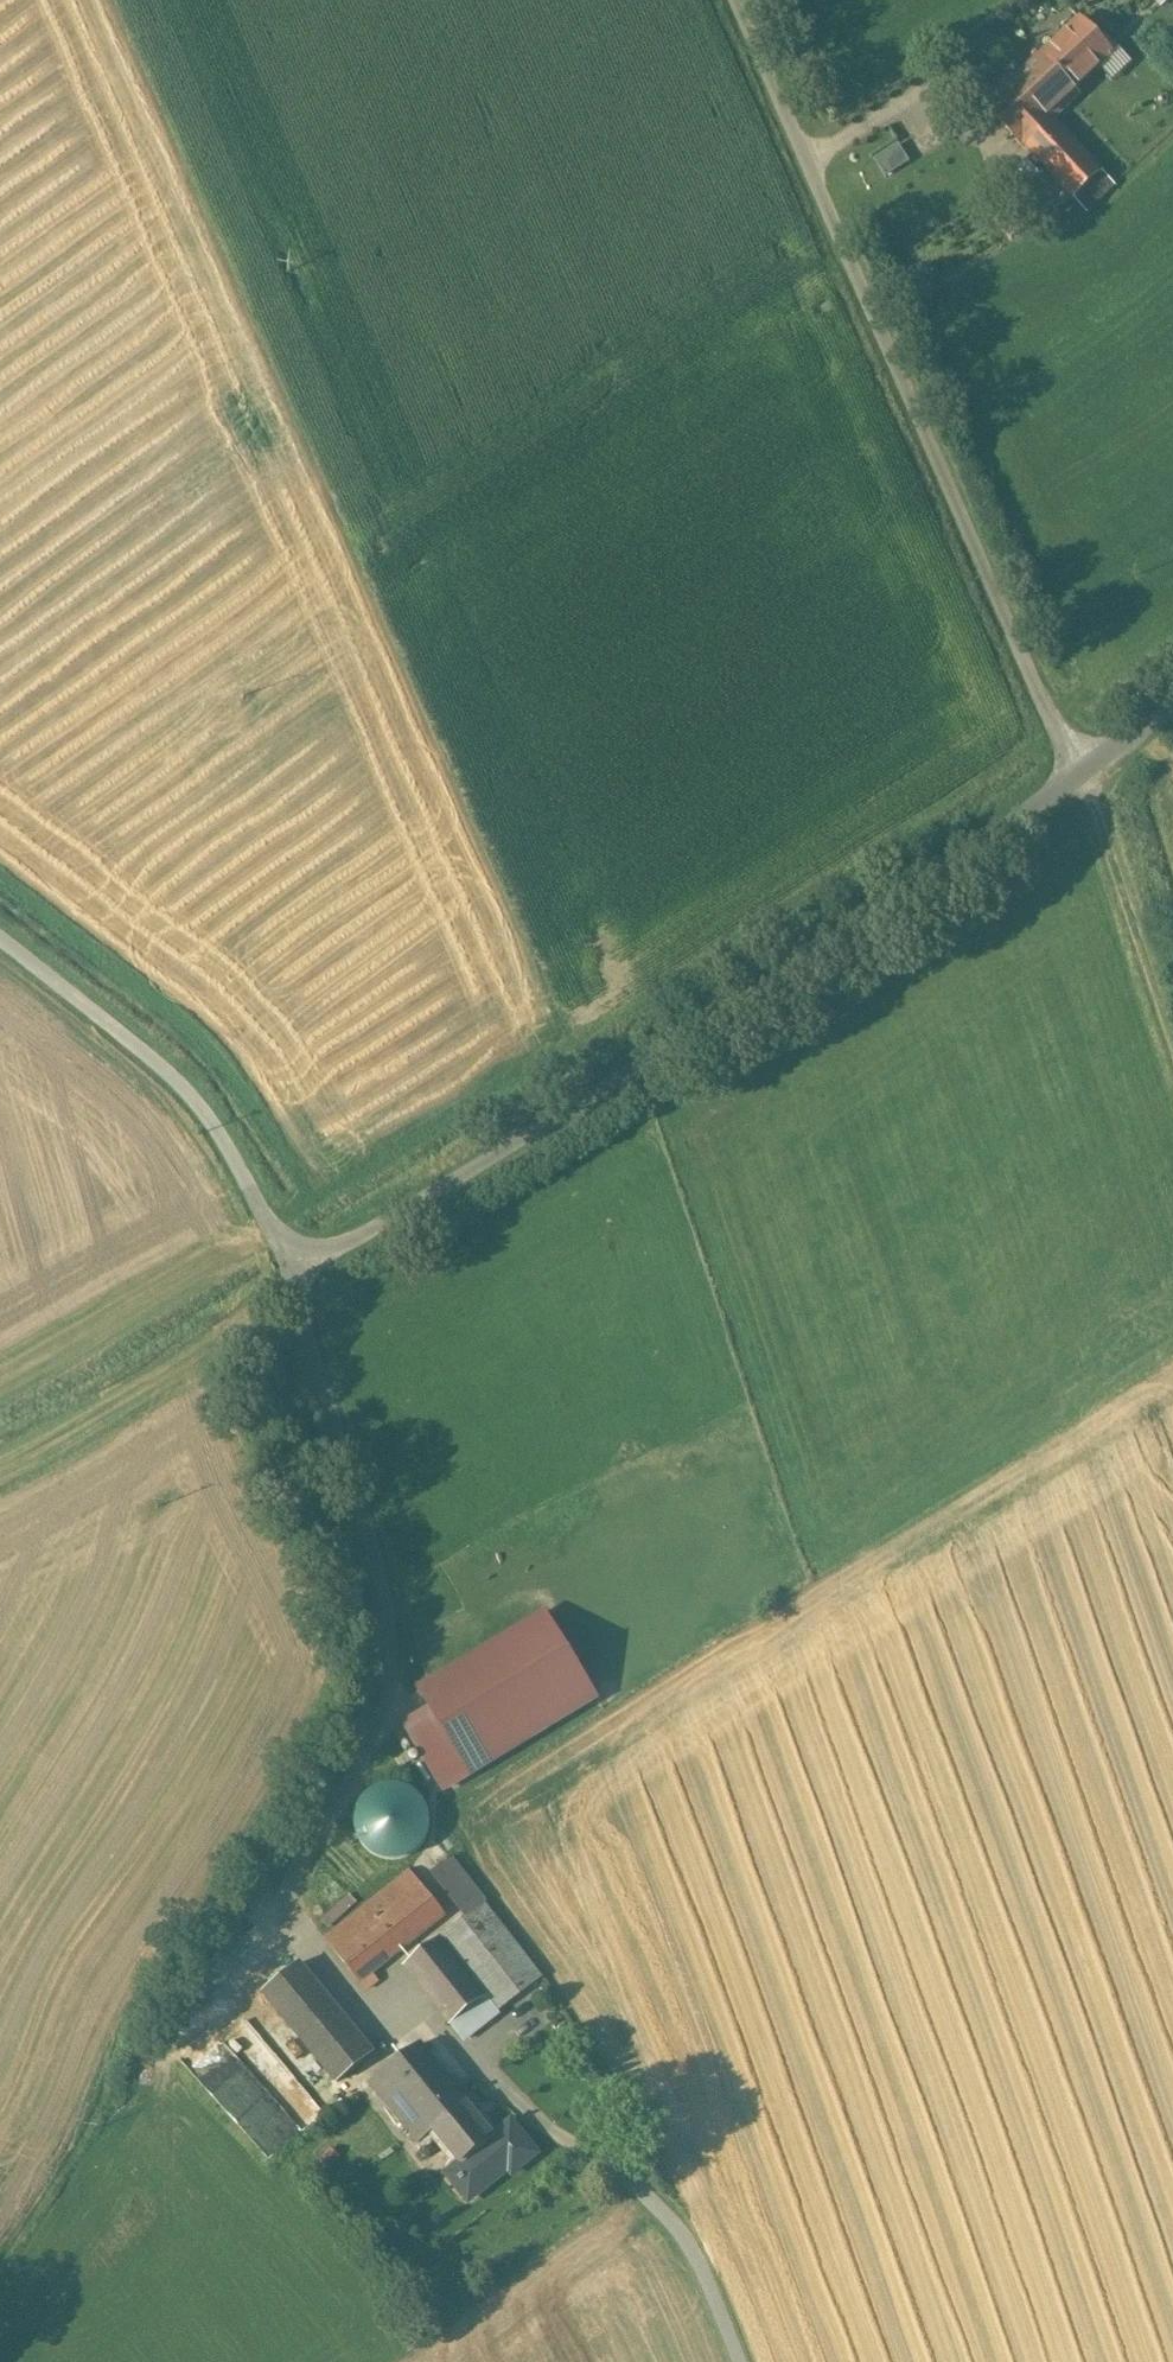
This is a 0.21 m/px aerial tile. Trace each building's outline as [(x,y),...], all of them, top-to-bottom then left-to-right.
[(1082,20),(1044,57),(1076,90),(1114,53),(1082,20)] [(1038,50),(984,103),(1028,149),(1057,122),(1083,97),(1076,90),(1044,57),(1038,50)] [(1028,149),(1079,204),(1086,212),(1115,185),(1057,122),(1028,149)] [(881,174),(908,163),(900,142),(872,153),(881,174)] [(545,1614),(420,1690),(432,1709),(471,1773),(596,1697),(545,1614)] [(443,1791),(471,1773),(432,1709),(403,1726),(443,1791)] [(368,1850),(379,1857),(393,1860),(407,1857),(419,1849),(427,1837),(430,1823),(429,1812),(424,1802),(416,1793),(406,1788),(395,1785),(382,1787),(370,1792),(361,1802),(356,1814),(355,1827),(359,1840),(368,1850)] [(476,1891),(451,1859),(435,1871),(460,1903),(476,1891)] [(410,1870),(325,1939),(360,1982),(445,1915),(410,1870)] [(484,1902),(404,1965),(463,2040),(543,1977),(484,1902)] [(373,2054),(299,1964),(263,1993),(337,2082),(373,2054)] [(189,2063),(268,2159),(325,2112),(245,2017),(189,2063)] [(494,2136),(420,2044),(370,2083),(419,2143),(435,2130),(461,2163),(494,2136)] [(494,2136),(461,2163),(447,2175),(448,2176),(453,2172),(474,2198),(508,2170),(512,2174),(538,2153),(512,2121),(494,2136)] [(620,2121),(604,2131),(611,2143),(628,2134),(620,2121)]
